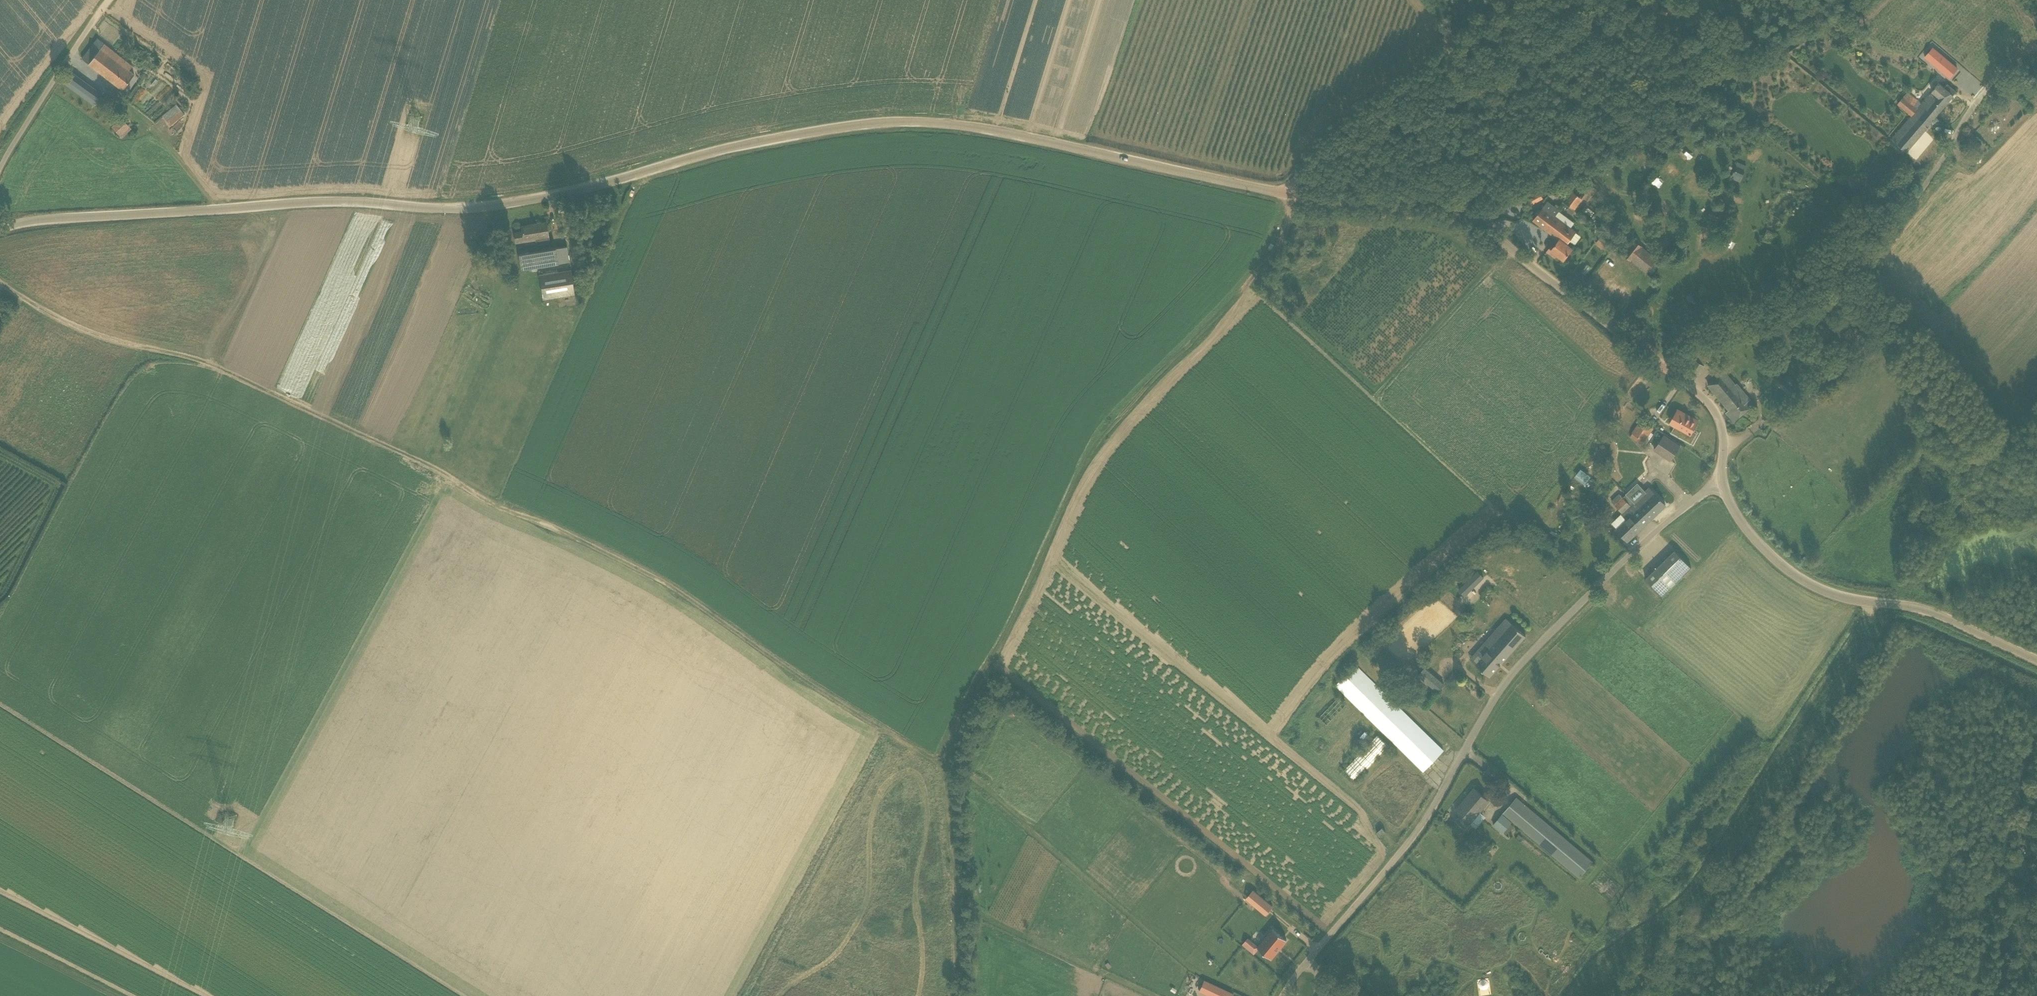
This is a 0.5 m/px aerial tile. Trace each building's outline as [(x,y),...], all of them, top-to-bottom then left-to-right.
[(133,66),(98,38),(82,58),(123,90),(135,74),(129,70),(133,66)] [(1925,57),(1950,78),(1957,69),(1933,48),(1925,57)] [(69,70),(61,81),(94,105),(102,94),(69,70)] [(1953,96),(1957,92),(1947,84),(1944,88),(1939,83),(1921,104),(1907,92),(1898,104),(1912,115),(1892,140),(1906,152),(1947,103),(1950,104),(1955,98),(1953,96)] [(185,114),(177,104),(163,116),(171,126),(185,114)] [(1706,109),(1694,112),(1697,121),(1708,118),(1706,109)] [(122,137),(132,128),(122,118),(113,126),(122,137)] [(1718,122),(1716,130),(1723,133),(1726,125),(1718,122)] [(1655,136),(1649,126),(1640,132),(1646,142),(1655,136)] [(1671,150),(1678,139),(1669,133),(1662,144),(1671,150)] [(1739,133),(1733,141),(1740,146),(1745,138),(1739,133)] [(1925,166),(1942,147),(1934,139),(1916,158),(1925,166)] [(1614,145),(1608,149),(1612,156),(1619,153),(1614,145)] [(1607,163),(1595,154),(1590,161),(1602,170),(1607,163)] [(1743,177),(1747,166),(1742,164),(1740,169),(1737,168),(1735,174),(1738,175),(1736,180),(1741,182),(1743,177)] [(1585,198),(1594,186),(1588,182),(1579,194),(1585,198)] [(1564,202),(1575,210),(1583,199),(1571,190),(1566,196),(1568,198),(1564,202)] [(1560,210),(1548,201),(1541,210),(1539,209),(1535,214),(1537,215),(1533,220),(1559,239),(1552,250),(1549,248),(1547,251),(1555,257),(1557,255),(1564,260),(1572,249),(1566,244),(1573,235),(1568,231),(1570,228),(1555,217),(1560,210)] [(1584,211),(1593,218),(1597,212),(1588,206),(1584,211)] [(1712,223),(1722,221),(1720,210),(1709,212),(1712,223)] [(1649,212),(1648,225),(1659,225),(1659,222),(1662,223),(1662,216),(1660,216),(1660,213),(1649,212)] [(550,242),(547,222),(522,226),(523,231),(515,233),(516,242),(536,239),(537,244),(550,242)] [(1608,249),(1611,245),(1600,237),(1597,241),(1608,249)] [(1657,259),(1652,255),(1641,247),(1642,247),(1636,242),(1625,255),(1631,260),(1647,272),(1657,259)] [(564,261),(562,245),(513,253),(516,268),(564,261)] [(1676,247),(1677,257),(1686,257),(1686,247),(1676,247)] [(539,275),(543,299),(575,294),(571,270),(539,275)] [(1725,371),(1708,385),(1729,410),(1726,412),(1734,421),(1753,404),(1750,399),(1749,399),(1737,384),(1736,385),(1725,371)] [(1795,384),(1787,374),(1783,378),(1790,387),(1795,384)] [(1788,385),(1783,379),(1778,383),(1783,389),(1787,392),(1790,390),(1787,386),(1788,385)] [(1678,409),(1670,423),(1690,434),(1697,423),(1685,416),(1686,414),(1678,409)] [(1642,420),(1632,433),(1644,441),(1653,428),(1642,420)] [(1664,435),(1654,450),(1670,461),(1680,446),(1664,435)] [(1582,468),(1575,475),(1584,484),(1592,476),(1582,468)] [(1616,530),(1627,542),(1666,505),(1654,493),(1649,488),(1642,494),(1635,487),(1624,498),(1623,497),(1615,505),(1622,513),(1621,514),(1626,520),(1616,530)] [(1645,578),(1663,596),(1692,568),(1675,550),(1645,578)] [(1459,589),(1465,596),(1484,577),(1478,570),(1459,589)] [(1490,676),(1526,636),(1517,628),(1506,618),(1470,659),(1476,664),(1490,676)] [(1336,685),(1424,770),(1444,751),(1356,665),(1336,685)] [(1377,734),(1344,769),(1356,780),(1389,745),(1377,734)] [(1456,810),(1470,822),(1489,801),(1474,788),(1468,795),(1471,797),(1459,811),(1456,809),(1456,810)] [(1516,797),(1503,813),(1580,877),(1593,862),(1516,797)] [(1502,814),(1494,824),(1503,832),(1512,822),(1502,814)] [(1377,832),(1380,836),(1386,832),(1382,828),(1377,832)] [(1273,906),(1254,890),(1247,898),(1266,914),(1273,906)] [(1257,947),(1270,958),(1286,939),(1272,928),(1257,947)] [(1205,981),(1200,990),(1214,995),(1232,995),(1233,994),(1205,981)]
